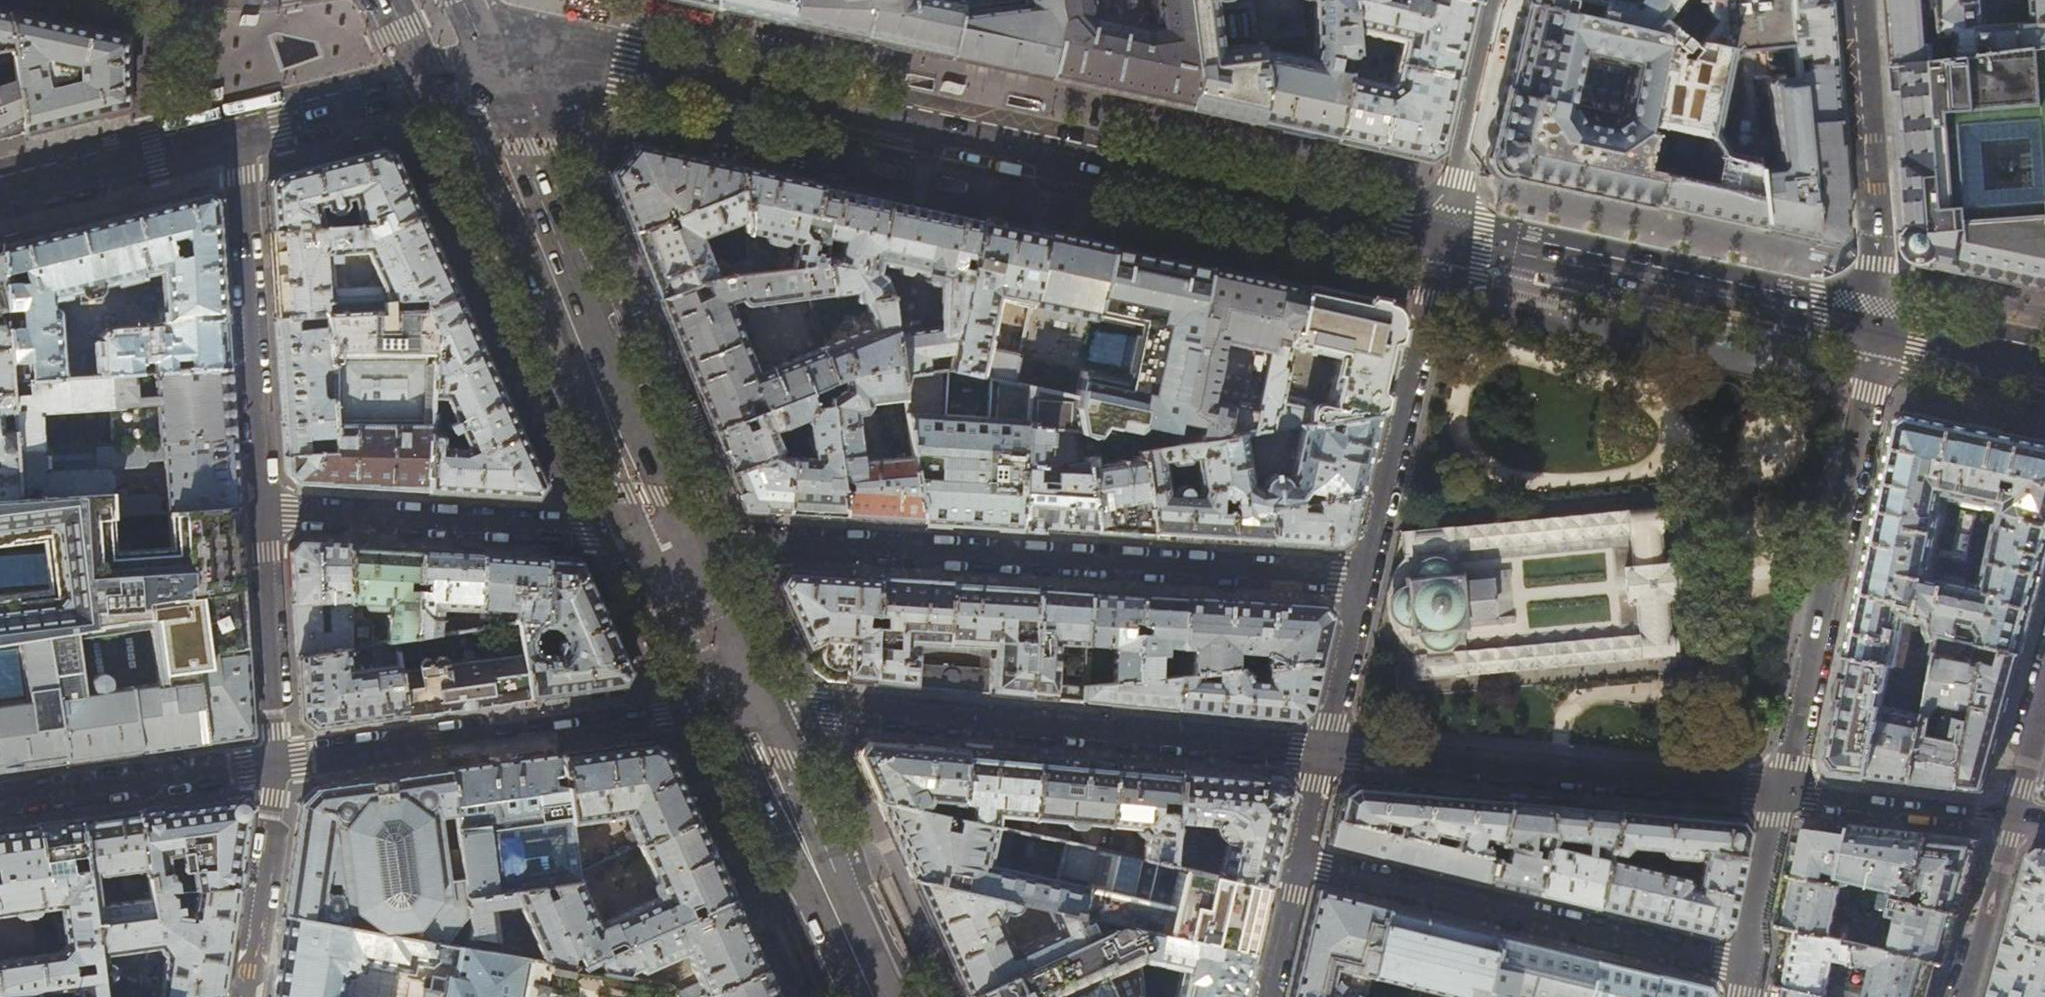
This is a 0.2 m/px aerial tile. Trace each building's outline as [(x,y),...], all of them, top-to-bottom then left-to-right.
[(648,6),(651,9),(711,22),(714,8),(683,1),(677,0),(648,0),(648,6)] [(683,1),(714,8),(787,23),(791,0),(677,0),(683,1)] [(787,23),(818,30),(861,39),(868,8),(862,7),(861,0),(791,0),(787,23)] [(862,7),(868,8),(861,39),(903,48),(947,58),(960,6),(959,0),(861,0),(862,7)] [(960,6),(947,58),(993,67),(1047,79),(1058,27),(1055,0),(959,0),(960,6)] [(1058,27),(1047,79),(1103,90),(1187,108),(1195,75),(1183,0),(1153,0),(1156,25),(1144,26),(1091,14),(1089,0),(1055,0),(1058,27)] [(1195,75),(1187,108),(1205,112),(1220,115),(1231,118),(1255,123),(1263,87),(1252,0),(1183,0),(1195,75)] [(1263,87),(1255,123),(1288,130),(1332,139),(1345,75),(1350,52),(1353,53),(1351,29),(1348,0),(1313,0),(1313,43),(1311,58),(1294,54),(1289,20),(1300,19),(1302,17),(1301,0),(1252,0),(1263,87)] [(1351,29),(1398,41),(1389,79),(1383,83),(1345,75),(1332,139),(1381,149),(1426,159),(1439,151),(1445,124),(1474,1),(1469,0),(1400,0),(1399,2),(1391,0),(1348,0),(1351,29)] [(1581,194),(1593,194),(1701,217),(1779,234),(1812,241),(1800,124),(1794,65),(1788,7),(1787,0),(1735,0),(1744,86),(1767,84),(1775,157),(1770,158),(1771,167),(1755,169),(1753,156),(1735,159),(1733,141),(1731,141),(1728,111),(1735,110),(1746,98),(1698,103),(1685,0),(1631,0),(1629,3),(1617,0),(1525,0),(1518,29),(1503,94),(1488,158),(1488,163),(1490,168),(1493,171),(1498,174),(1503,176),(1505,176),(1515,178),(1570,191),(1581,194)] [(1698,103),(1746,98),(1744,86),(1735,0),(1685,0),(1698,103)] [(1939,0),(1886,0),(1892,68),(1947,61),(1939,0)] [(1947,61),(1953,60),(1983,57),(2044,49),(2044,0),(2034,0),(2036,24),(1985,27),(1983,0),(1939,0),(1947,61)] [(1827,4),(1827,3),(1788,7),(1794,65),(1831,62),(1829,36),(1827,4)] [(12,45),(6,12),(0,10),(0,48),(12,45)] [(125,37),(64,24),(12,13),(6,12),(12,45),(24,137),(74,123),(126,107),(126,70),(125,37)] [(12,45),(0,48),(0,142),(24,137),(12,45)] [(1983,57),(1985,75),(1955,79),(1953,60),(1947,61),(1892,68),(1895,103),(1902,202),(1906,245),(1907,251),(1910,255),(1913,259),(1918,262),(1936,267),(2037,289),(2044,290),(2044,49),(1983,57)] [(1834,95),(1831,62),(1794,65),(1800,124),(1836,121),(1834,95)] [(1838,148),(1836,121),(1800,124),(1812,241),(1824,243),(1834,245),(1845,235),(1842,200),(1838,148)] [(723,128),(717,127),(714,129),(712,129),(712,131),(713,132),(715,135),(722,136),(725,134),(726,134),(727,132),(726,132),(723,128)] [(740,188),(737,166),(682,154),(632,144),(621,157),(607,174),(619,203),(630,232),(740,188)] [(399,223),(420,213),(404,179),(392,153),(379,147),(323,161),(275,173),(266,185),(269,231),(399,223)] [(783,176),(785,162),(742,153),(739,166),(783,176)] [(739,166),(737,166),(740,188),(747,242),(749,259),(751,274),(770,272),(776,240),(796,244),(790,269),(822,265),(827,217),(813,214),(819,183),(783,176),(739,166)] [(430,180),(427,173),(424,172),(423,171),(420,172),(421,173),(420,176),(423,183),(426,184),(427,186),(429,185),(429,183),(430,180)] [(903,201),(819,183),(813,214),(827,217),(822,265),(827,264),(833,305),(863,300),(890,296),(891,296),(883,274),(877,273),(880,263),(923,272),(922,274),(923,274),(922,278),(924,281),(931,282),(933,280),(934,277),(941,278),(939,327),(894,333),(899,375),(949,369),(981,218),(903,201)] [(740,188),(630,232),(642,261),(658,299),(713,276),(714,278),(751,274),(749,259),(719,267),(715,255),(707,257),(699,238),(735,223),(742,244),(747,242),(740,188)] [(205,190),(134,208),(91,218),(22,236),(0,241),(0,250),(2,274),(22,269),(26,281),(2,283),(4,309),(26,307),(26,315),(22,315),(22,328),(6,328),(9,381),(18,380),(29,380),(31,379),(64,377),(60,313),(56,308),(52,308),(51,298),(79,291),(80,294),(83,296),(86,297),(98,295),(101,293),(103,290),(103,285),(160,271),(164,330),(108,333),(103,340),(104,375),(140,373),(139,361),(154,360),(154,372),(173,371),(173,359),(189,358),(189,370),(228,368),(225,318),(220,243),(217,199),(205,190)] [(437,249),(420,213),(399,223),(269,231),(271,250),(275,319),(426,309),(457,295),(437,249)] [(1015,225),(981,218),(949,369),(1013,383),(1019,355),(986,348),(996,299),(1029,305),(1044,231),(1015,225)] [(20,228),(0,233),(0,240),(0,241),(22,236),(20,228)] [(1080,239),(1044,231),(1029,305),(1050,311),(1049,319),(1051,322),(1064,325),(1068,324),(1070,315),(1092,319),(1109,245),(1080,239)] [(1156,255),(1109,245),(1092,319),(1092,322),(1151,333),(1150,339),(1151,339),(1151,340),(1151,341),(1152,342),(1153,343),(1143,386),(1081,372),(1076,397),(1073,409),(1077,432),(1077,433),(1094,436),(1096,427),(1130,435),(1128,443),(1133,444),(1131,452),(1168,446),(1206,265),(1156,255)] [(10,391),(10,389),(9,381),(6,328),(4,309),(2,283),(2,274),(0,250),(0,392),(10,391)] [(822,265),(790,269),(770,272),(751,274),(714,278),(713,276),(658,299),(683,361),(697,398),(710,429),(711,430),(826,385),(833,382),(820,348),(757,373),(729,303),(739,298),(740,302),(742,303),(744,305),(746,305),(748,306),(808,298),(811,309),(833,306),(833,305),(827,264),(822,265)] [(1255,276),(1206,265),(1168,446),(1214,439),(1241,435),(1253,433),(1258,413),(1256,412),(1209,402),(1219,360),(1216,359),(1216,358),(1218,357),(1221,355),(1222,354),(1223,351),(1223,347),(1222,345),(1221,343),(1222,342),(1268,352),(1270,352),(1272,343),(1289,346),(1292,347),(1305,286),(1255,276)] [(1305,286),(1292,347),(1336,357),(1324,405),(1314,403),(1311,404),(1310,405),(1308,407),(1307,411),(1309,399),(1281,394),(1287,372),(1288,372),(1288,369),(1287,369),(1287,368),(1286,366),(1285,365),(1289,346),(1272,343),(1270,352),(1268,352),(1256,412),(1258,413),(1253,433),(1300,425),(1377,413),(1388,368),(1398,325),(1398,323),(1398,319),(1397,314),(1395,310),(1392,307),(1388,304),(1386,304),(1347,295),(1305,286)] [(498,383),(457,295),(426,309),(435,335),(426,491),(479,494),(536,498),(545,485),(498,383)] [(890,296),(863,300),(873,327),(820,348),(833,382),(826,385),(829,403),(830,417),(855,414),(862,413),(868,407),(867,404),(902,399),(899,375),(894,333),(890,296)] [(435,335),(426,309),(275,319),(279,380),(285,465),(285,472),(296,483),(361,487),(426,491),(435,335)] [(29,380),(30,393),(10,394),(11,412),(12,429),(14,452),(233,437),(231,405),(228,368),(189,370),(173,371),(154,372),(140,373),(104,375),(64,377),(31,379),(29,380)] [(949,369),(899,375),(902,399),(910,456),(921,521),(964,524),(1018,527),(1028,387),(1013,383),(949,369)] [(18,380),(9,381),(10,389),(18,388),(18,380)] [(814,404),(826,385),(711,430),(716,443),(720,453),(728,473),(775,454),(779,447),(786,443),(784,437),(780,436),(775,438),(773,431),(781,427),(783,431),(788,429),(787,425),(806,417),(814,404)] [(1073,409),(1076,397),(1028,387),(1018,527),(1058,530),(1093,532),(1082,463),(1064,465),(1065,471),(1050,470),(1045,463),(1046,462),(1048,433),(1046,430),(1077,432),(1073,409)] [(10,391),(0,392),(0,413),(11,412),(10,394),(10,391)] [(710,429),(697,398),(687,402),(699,433),(710,429)] [(829,403),(814,404),(806,417),(813,457),(805,457),(805,451),(801,451),(800,457),(790,457),(787,513),(818,515),(843,517),(830,417),(829,403)] [(1377,413),(1300,425),(1286,485),(1282,505),(1301,502),(1315,499),(1359,492),(1366,462),(1377,413)] [(855,414),(830,417),(843,517),(872,518),(921,521),(910,456),(860,461),(855,414)] [(1907,415),(1894,423),(1861,578),(1844,657),(1889,667),(1893,652),(1908,655),(1915,618),(1934,622),(1932,632),(1937,642),(1938,637),(1986,648),(2021,655),(2044,569),(2044,567),(2044,444),(2001,435),(2002,434),(1990,432),(1972,428),(1972,429),(1907,415)] [(17,498),(16,487),(14,452),(12,429),(1,430),(0,420),(0,499),(17,498)] [(716,443),(711,430),(700,434),(705,447),(716,443)] [(1094,436),(1077,433),(1082,463),(1093,532),(1120,533),(1148,535),(1148,529),(1138,464),(1134,464),(1133,461),(1098,466),(1096,449),(1104,449),(1103,438),(1094,436)] [(1241,435),(1214,439),(1231,540),(1269,542),(1269,529),(1266,508),(1282,505),(1286,485),(1286,484),(1284,481),(1281,478),(1278,477),(1272,476),(1270,476),(1269,477),(1266,477),(1264,479),(1260,484),(1259,488),(1259,491),(1248,485),(1241,435)] [(16,487),(35,486),(38,489),(39,497),(108,493),(108,495),(112,495),(112,491),(111,480),(110,469),(143,467),(146,464),(146,460),(164,459),(167,513),(237,507),(236,486),(235,473),(235,472),(234,457),(233,437),(14,452),(16,487)] [(1133,461),(1134,464),(1138,464),(1148,529),(1148,535),(1184,537),(1231,540),(1214,439),(1168,446),(1131,452),(1133,461)] [(791,441),(786,443),(779,447),(775,454),(728,473),(733,487),(743,511),(764,512),(787,513),(790,457),(791,441)] [(1690,559),(1683,495),(1681,491),(1677,489),(1672,489),(1403,515),(1376,631),(1378,632),(1377,634),(1377,636),(1380,643),(1386,653),(1393,660),(1397,691),(1397,693),(1399,696),(1403,698),(1553,684),(1692,671),(1695,670),(1698,669),(1699,666),(1693,598),(1692,597),(1691,595),(1690,578),(1689,565),(1690,561),(1690,559)] [(112,495),(108,495),(109,516),(111,516),(160,513),(159,499),(154,495),(128,496),(127,490),(112,491),(112,495)] [(1353,520),(1359,492),(1315,499),(1315,510),(1304,511),(1302,512),(1301,502),(1282,505),(1266,508),(1269,529),(1269,542),(1301,544),(1338,546),(1348,539),(1353,520)] [(46,634),(96,626),(96,623),(119,620),(147,617),(145,602),(237,587),(242,587),(242,577),(239,540),(237,507),(167,513),(168,536),(113,539),(111,516),(109,516),(108,495),(108,493),(39,497),(17,498),(0,499),(0,641),(46,634)] [(330,602),(349,601),(348,546),(321,544),(299,543),(290,552),(292,575),(294,604),(320,602),(330,602)] [(383,548),(348,546),(349,601),(350,649),(373,645),(371,627),(361,619),(361,603),(388,605),(386,643),(394,642),(414,639),(420,550),(383,548)] [(452,552),(420,550),(414,639),(477,629),(482,554),(452,552)] [(514,556),(482,554),(477,629),(518,622),(544,618),(546,558),(514,556)] [(563,559),(546,558),(544,618),(518,622),(528,698),(573,692),(623,685),(630,672),(608,623),(602,610),(579,559),(563,559)] [(1454,628),(1513,623),(1509,569),(1449,575),(1447,569),(1442,564),(1438,561),(1430,560),(1423,561),(1417,565),(1413,572),(1412,578),(1405,579),(1406,587),(1399,588),(1392,593),(1389,598),(1388,605),(1389,612),(1391,616),(1396,621),(1402,624),(1409,625),(1409,632),(1417,632),(1418,639),(1423,643),(1429,647),(1436,648),(1443,647),(1448,642),(1453,637),(1454,628)] [(786,572),(781,578),(777,585),(786,607),(797,630),(815,668),(827,678),(846,679),(872,682),(875,627),(864,626),(864,620),(875,620),(875,615),(877,578),(832,575),(786,572)] [(786,607),(777,585),(781,578),(774,574),(767,584),(778,610),(786,607)] [(877,578),(875,615),(875,620),(875,627),(872,682),(951,689),(1028,696),(1035,587),(992,585),(916,580),(877,578)] [(238,590),(237,587),(145,602),(147,617),(119,620),(139,752),(168,747),(206,742),(194,655),(241,648),(240,638),(236,612),(238,612),(237,606),(235,591),(238,590)] [(1062,589),(1035,587),(1028,696),(1042,697),(1081,700),(1081,687),(1083,656),(1084,643),(1088,591),(1062,589)] [(1113,592),(1088,591),(1084,643),(1114,645),(1113,661),(1103,660),(1101,684),(1134,681),(1140,594),(1113,592)] [(1157,595),(1140,594),(1134,681),(1176,677),(1177,677),(1182,596),(1157,595)] [(1232,600),(1182,596),(1177,677),(1232,671),(1234,650),(1256,652),(1254,669),(1319,662),(1324,642),(1330,616),(1322,605),(1232,600)] [(350,649),(349,601),(330,602),(331,632),(322,634),(320,602),(294,604),(297,657),(346,650),(350,649)] [(139,752),(119,620),(96,623),(96,626),(46,634),(65,762),(97,757),(139,752)] [(528,698),(518,622),(477,629),(414,639),(415,648),(395,650),(403,715),(463,707),(528,698)] [(0,641),(0,771),(8,770),(65,762),(46,634),(0,641)] [(395,650),(394,642),(386,643),(373,645),(374,668),(349,671),(346,650),(297,657),(301,718),(312,728),(357,721),(403,715),(395,650)] [(246,648),(241,648),(194,655),(206,742),(228,739),(246,737),(252,736),(246,648)] [(1983,792),(1998,736),(2021,655),(1986,648),(1958,789),(1969,790),(1983,792)] [(1090,656),(1083,656),(1081,687),(1088,686),(1090,656)] [(1958,789),(1982,666),(1934,656),(1922,716),(1909,783),(1934,786),(1958,789)] [(1889,667),(1844,657),(1830,724),(1823,762),(1831,774),(1843,775),(1866,778),(1881,707),(1889,667)] [(1319,662),(1254,669),(1232,671),(1177,677),(1176,677),(1173,709),(1231,714),(1296,720),(1308,711),(1312,697),(1319,662)] [(1173,709),(1176,677),(1134,681),(1101,684),(1088,686),(1081,687),(1081,700),(1141,706),(1173,709)] [(1922,716),(1881,707),(1866,778),(1889,781),(1909,783),(1922,716)] [(607,748),(561,754),(570,821),(624,814),(631,829),(624,832),(631,847),(638,844),(696,817),(681,783),(665,748),(652,741),(607,748)] [(865,782),(873,801),(943,816),(956,819),(962,750),(915,746),(861,742),(852,754),(865,782)] [(998,754),(962,750),(956,819),(995,827),(996,817),(1031,819),(1035,757),(998,754)] [(508,761),(449,769),(454,815),(463,877),(465,895),(577,880),(570,821),(561,754),(508,761)] [(1077,760),(1035,757),(1031,819),(1029,834),(1066,842),(1067,832),(1047,828),(1047,821),(1064,822),(1064,825),(1066,828),(1067,829),(1078,830),(1079,830),(1081,829),(1082,828),(1083,827),(1084,824),(1107,827),(1112,763),(1077,760)] [(1147,766),(1112,763),(1107,827),(1138,830),(1143,836),(1141,859),(1169,864),(1177,769),(1147,766)] [(440,817),(454,815),(449,769),(381,779),(354,782),(354,783),(317,787),(313,789),(301,801),(299,805),(295,835),(336,842),(342,884),(343,896),(347,926),(438,942),(457,946),(466,947),(467,936),(469,925),(465,895),(463,877),(448,880),(440,817)] [(1277,778),(1177,769),(1169,864),(1263,885),(1267,886),(1273,858),(1288,798),(1289,795),(1289,790),(1288,787),(1287,784),(1282,779),(1277,778)] [(1336,805),(1333,819),(1431,843),(1433,833),(1456,838),(1454,848),(1493,858),(1507,798),(1429,791),(1352,784),(1339,793),(1336,805)] [(138,812),(147,868),(150,888),(165,888),(197,887),(227,887),(238,889),(241,870),(247,830),(250,805),(242,797),(191,804),(138,812)] [(1594,907),(1616,808),(1564,804),(1507,798),(1493,858),(1487,881),(1534,892),(1594,907)] [(943,816),(873,801),(895,848),(909,879),(1018,902),(1037,906),(1077,915),(1084,887),(986,866),(995,827),(956,819),(952,836),(940,833),(943,816)] [(1743,826),(1738,819),(1681,814),(1616,808),(1594,907),(1651,920),(1714,935),(1727,927),(1732,902),(1747,831),(1743,826)] [(107,816),(79,820),(94,924),(154,916),(151,898),(101,905),(97,874),(119,872),(121,888),(125,891),(137,890),(140,886),(138,869),(147,868),(138,812),(107,816)] [(718,864),(696,817),(638,844),(661,896),(598,924),(607,945),(605,946),(608,953),(733,896),(718,864)] [(1431,843),(1333,819),(1331,830),(1328,843),(1365,852),(1426,866),(1487,881),(1493,858),(1454,848),(1431,843)] [(0,958),(0,996),(31,996),(40,991),(52,990),(52,991),(56,994),(66,992),(68,991),(67,988),(75,987),(76,996),(104,996),(94,924),(79,820),(61,822),(6,830),(0,831),(0,913),(60,905),(61,915),(57,919),(59,938),(65,941),(58,950),(0,958)] [(1791,855),(1787,875),(1842,886),(1843,879),(1838,878),(1850,826),(1825,823),(1799,820),(1791,855)] [(1884,829),(1850,826),(1838,878),(1843,879),(1842,886),(1852,889),(1840,939),(1859,943),(1882,949),(1894,898),(1905,901),(1907,893),(1914,895),(1916,888),(1928,834),(1884,829)] [(1951,837),(1928,834),(1916,888),(1929,892),(1927,900),(1922,899),(1920,905),(1959,914),(1967,884),(1980,840),(1951,837)] [(328,882),(342,884),(336,842),(295,835),(290,869),(284,915),(347,926),(343,896),(339,895),(338,893),(336,892),(333,892),(331,894),(326,893),(328,882)] [(1141,859),(1093,848),(1084,887),(1077,915),(1120,924),(1145,930),(1247,951),(1255,917),(1263,885),(1169,864),(1141,859)] [(2040,848),(2027,856),(2016,897),(2006,934),(2044,945),(2044,848),(2040,848)] [(1842,886),(1787,875),(1782,902),(1777,925),(1788,928),(1840,939),(1852,889),(1842,886)] [(1018,902),(909,879),(938,940),(963,995),(1120,924),(1077,915),(1037,906),(1007,920),(1002,931),(999,922),(1003,910),(1006,912),(1009,912),(1014,911),(1016,909),(1017,906),(1018,905),(1018,902)] [(598,924),(577,880),(465,895),(469,925),(467,936),(501,942),(496,905),(517,902),(543,961),(578,967),(598,958),(608,953),(605,946),(607,945),(598,924)] [(150,888),(151,898),(154,916),(94,924),(104,996),(222,996),(230,944),(238,889),(227,887),(197,887),(193,915),(176,914),(174,897),(174,895),(172,892),(170,891),(168,890),(166,889),(165,888),(150,888)] [(1712,996),(1704,985),(1676,978),(1316,890),(1297,972),(1291,996),(1362,996),(1367,977),(1404,986),(1403,986),(1407,987),(1407,986),(1418,989),(1416,996),(1712,996)] [(751,919),(740,894),(733,898),(744,922),(751,919)] [(733,898),(733,896),(608,953),(598,958),(604,972),(626,976),(625,974),(639,968),(642,972),(685,953),(698,982),(704,994),(765,967),(748,930),(744,922),(733,898)] [(1920,905),(1905,901),(1894,898),(1882,949),(1936,962),(1945,964),(1951,941),(1959,914),(1920,905)] [(438,942),(347,926),(284,915),(272,996),(341,996),(344,976),(350,977),(364,971),(366,962),(412,971),(414,961),(430,963),(435,961),(438,942)] [(1145,930),(1120,924),(963,995),(964,996),(1140,996),(1137,962),(1145,930)] [(1840,939),(1788,928),(1783,952),(1776,985),(1828,996),(1830,996),(1847,996),(1859,943),(1840,939)] [(1145,930),(1137,962),(1140,996),(1242,996),(1252,953),(1247,951),(1145,930)] [(2006,934),(1996,969),(1989,996),(2044,996),(2044,945),(2006,934)] [(1859,943),(1847,996),(1926,996),(1929,988),(1934,970),(1936,962),(1882,949),(1859,943)] [(529,959),(466,947),(457,946),(451,976),(446,975),(443,992),(424,989),(422,996),(522,996),(529,959)] [(765,967),(704,994),(703,995),(704,996),(778,996),(765,967)] [(704,994),(698,982),(674,993),(675,995),(674,996),(698,996),(703,995),(704,994)] [(1776,985),(1773,996),(1827,996),(1828,996),(1776,985)]
